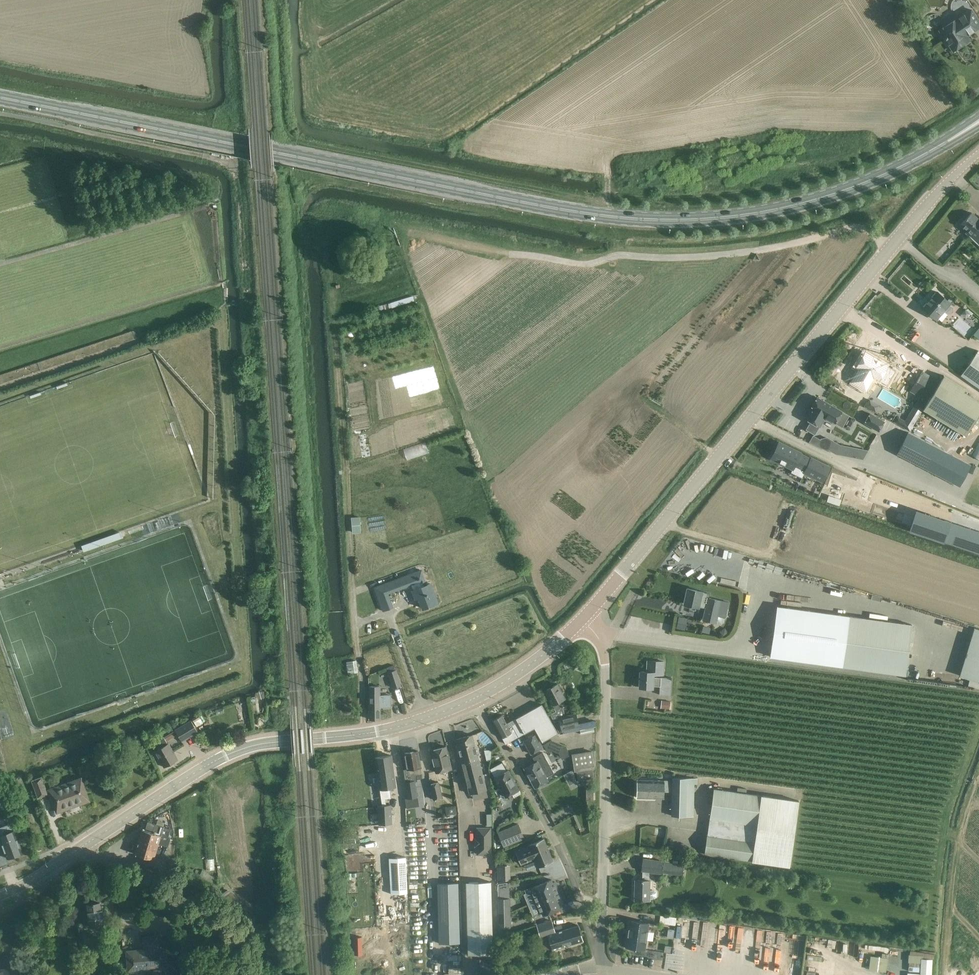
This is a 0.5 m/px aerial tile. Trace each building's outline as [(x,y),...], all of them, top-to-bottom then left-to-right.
[(967,35),(978,27),(978,22),(971,9),(939,30),(953,50),(969,39),(967,35)] [(961,223),(968,230),(965,233),(968,236),(976,227),(978,229),(978,219),(972,212),(961,223)] [(968,236),(978,246),(978,229),(976,227),(968,236)] [(936,319),(943,311),(947,314),(950,314),(953,311),(952,307),(949,304),(950,303),(937,291),(922,308),(936,319)] [(872,356),(885,364),(884,366),(915,384),(913,386),(910,391),(927,401),(923,409),(957,430),(965,435),(978,413),(978,401),(964,391),(966,388),(944,375),(940,381),(923,371),(924,368),(880,342),(872,356)] [(960,374),(978,388),(978,351),(977,350),(960,374)] [(860,351),(840,380),(866,396),(885,368),(860,351)] [(842,427),(848,415),(817,397),(811,409),(805,418),(811,421),(806,429),(815,434),(819,426),(825,417),(842,427)] [(925,405),(917,400),(905,421),(897,417),(894,422),(909,431),(919,414),(925,405)] [(879,431),(884,422),(870,414),(865,423),(879,431)] [(959,486),(970,465),(908,432),(897,454),(959,486)] [(817,446),(820,440),(813,436),(810,442),(817,446)] [(774,439),(766,455),(788,465),(790,462),(800,467),(799,469),(817,478),(824,464),(806,455),(806,456),(795,451),(796,450),(774,439)] [(916,511),(910,529),(978,552),(978,532),(916,511)] [(360,516),(351,517),(352,533),(361,533),(360,516)] [(411,586),(413,590),(416,598),(419,597),(423,608),(437,602),(430,583),(428,584),(422,569),(407,574),(405,569),(395,573),(397,578),(373,587),(383,612),(394,607),(389,594),(411,586)] [(710,593),(702,592),(702,591),(687,588),(683,603),(705,608),(702,620),(716,623),(722,624),(724,623),(725,618),(726,618),(729,602),(709,597),(710,593)] [(905,675),(912,624),(777,606),(770,656),(905,675)] [(686,628),(688,618),(680,616),(678,626),(686,628)] [(974,627),(959,675),(978,681),(978,628),(974,627)] [(357,660),(346,662),(348,674),(358,672),(357,660)] [(647,671),(640,671),(639,687),(653,688),(653,686),(660,686),(659,695),(671,695),(672,678),(654,677),(654,675),(663,675),(664,662),(648,661),(647,671)] [(396,669),(387,672),(393,689),(401,686),(396,669)] [(566,706),(562,700),(565,698),(557,684),(545,690),(552,705),(555,711),(550,714),(555,722),(559,720),(559,722),(557,722),(559,730),(560,733),(567,732),(567,730),(579,727),(576,713),(565,716),(563,708),(566,706)] [(379,695),(379,686),(369,686),(370,719),(380,719),(380,706),(390,706),(390,695),(379,695)] [(661,700),(660,708),(670,709),(671,701),(661,700)] [(506,743),(524,733),(534,728),(542,742),(558,733),(541,704),(516,718),(506,723),(501,715),(492,720),(502,738),(506,743)] [(191,720),(174,729),(182,742),(198,732),(195,727),(203,723),(198,715),(191,719),(192,720),(191,721),(191,720)] [(536,734),(523,741),(531,755),(543,748),(536,734)] [(487,795),(486,789),(472,735),(456,739),(469,793),(471,793),(473,799),(487,795)] [(168,743),(168,744),(164,737),(155,742),(160,748),(155,751),(164,766),(177,759),(168,743)] [(544,743),(548,751),(553,749),(552,738),(544,743)] [(445,748),(432,751),(437,770),(450,767),(445,748)] [(407,798),(417,796),(415,781),(417,781),(417,779),(422,778),(422,774),(418,750),(404,753),(407,769),(403,770),(405,782),(407,798)] [(491,750),(484,750),(488,761),(494,760),(491,750)] [(592,750),(571,754),(574,771),(576,771),(578,779),(594,777),(592,768),(594,768),(592,750)] [(542,752),(533,757),(535,762),(524,768),(535,787),(548,780),(546,777),(554,773),(542,752)] [(391,755),(375,757),(380,788),(395,786),(391,755)] [(521,793),(518,789),(508,770),(495,777),(505,796),(511,793),(514,797),(521,793)] [(42,776),(31,780),(38,798),(49,794),(42,776)] [(672,780),(671,792),(671,816),(694,816),(695,784),(697,784),(697,778),(672,777),(672,780)] [(81,778),(49,789),(57,812),(89,800),(81,778)] [(671,792),(672,780),(637,779),(637,797),(664,798),(664,792),(671,792)] [(439,781),(429,783),(433,800),(443,798),(439,781)] [(714,788),(704,854),(752,861),(789,866),(799,800),(761,794),(714,788)] [(391,804),(377,805),(378,824),(392,824),(391,804)] [(447,815),(457,813),(456,805),(445,807),(447,815)] [(130,849),(135,851),(134,853),(153,859),(157,843),(168,846),(170,838),(168,837),(170,828),(147,822),(145,830),(142,829),(137,843),(133,841),(130,849)] [(518,824),(498,832),(504,846),(524,838),(518,824)] [(476,838),(474,838),(474,847),(476,847),(476,855),(491,855),(491,827),(476,827),(476,838)] [(4,850),(7,858),(23,853),(18,839),(14,830),(2,834),(0,828),(0,844),(1,843),(4,851),(4,850)] [(553,861),(544,839),(529,845),(529,846),(516,851),(521,864),(534,858),(538,867),(553,861)] [(650,880),(649,880),(649,872),(662,874),(662,873),(682,875),(684,864),(664,862),(664,861),(643,858),(641,871),(642,871),(642,879),(635,879),(634,899),(649,900),(649,898),(652,898),(655,898),(657,896),(657,892),(655,891),(653,890),(649,890),(650,880)] [(202,870),(199,876),(211,883),(215,876),(202,870)] [(734,883),(732,873),(725,874),(727,884),(734,883)] [(535,902),(559,892),(555,881),(553,882),(551,879),(532,887),(533,890),(531,891),(535,902)] [(466,882),(468,954),(493,954),(491,881),(466,882)] [(456,945),(456,885),(436,885),(436,945),(456,945)] [(559,892),(535,902),(540,912),(542,911),(543,914),(562,906),(561,903),(563,903),(559,892)] [(510,912),(510,898),(497,898),(497,912),(510,912)] [(99,902),(86,904),(90,926),(104,924),(102,909),(100,909),(99,902)] [(510,912),(497,912),(498,927),(510,927),(510,912)] [(659,923),(675,925),(676,917),(660,915),(659,923)] [(676,917),(676,924),(688,925),(689,918),(676,917)] [(578,925),(555,932),(551,920),(536,924),(540,938),(539,938),(543,950),(552,948),(552,949),(583,940),(578,925)] [(643,950),(647,924),(628,921),(625,947),(643,950)] [(96,935),(83,937),(85,952),(98,950),(96,935)] [(161,959),(160,953),(157,953),(155,937),(145,938),(146,950),(128,952),(129,965),(139,964),(140,968),(147,967),(147,966),(157,966),(157,959),(161,959)] [(147,967),(148,974),(183,974),(181,961),(166,962),(165,952),(160,953),(161,959),(157,959),(157,966),(147,966),(147,967)] [(921,958),(920,974),(931,974),(932,959),(921,958)]
